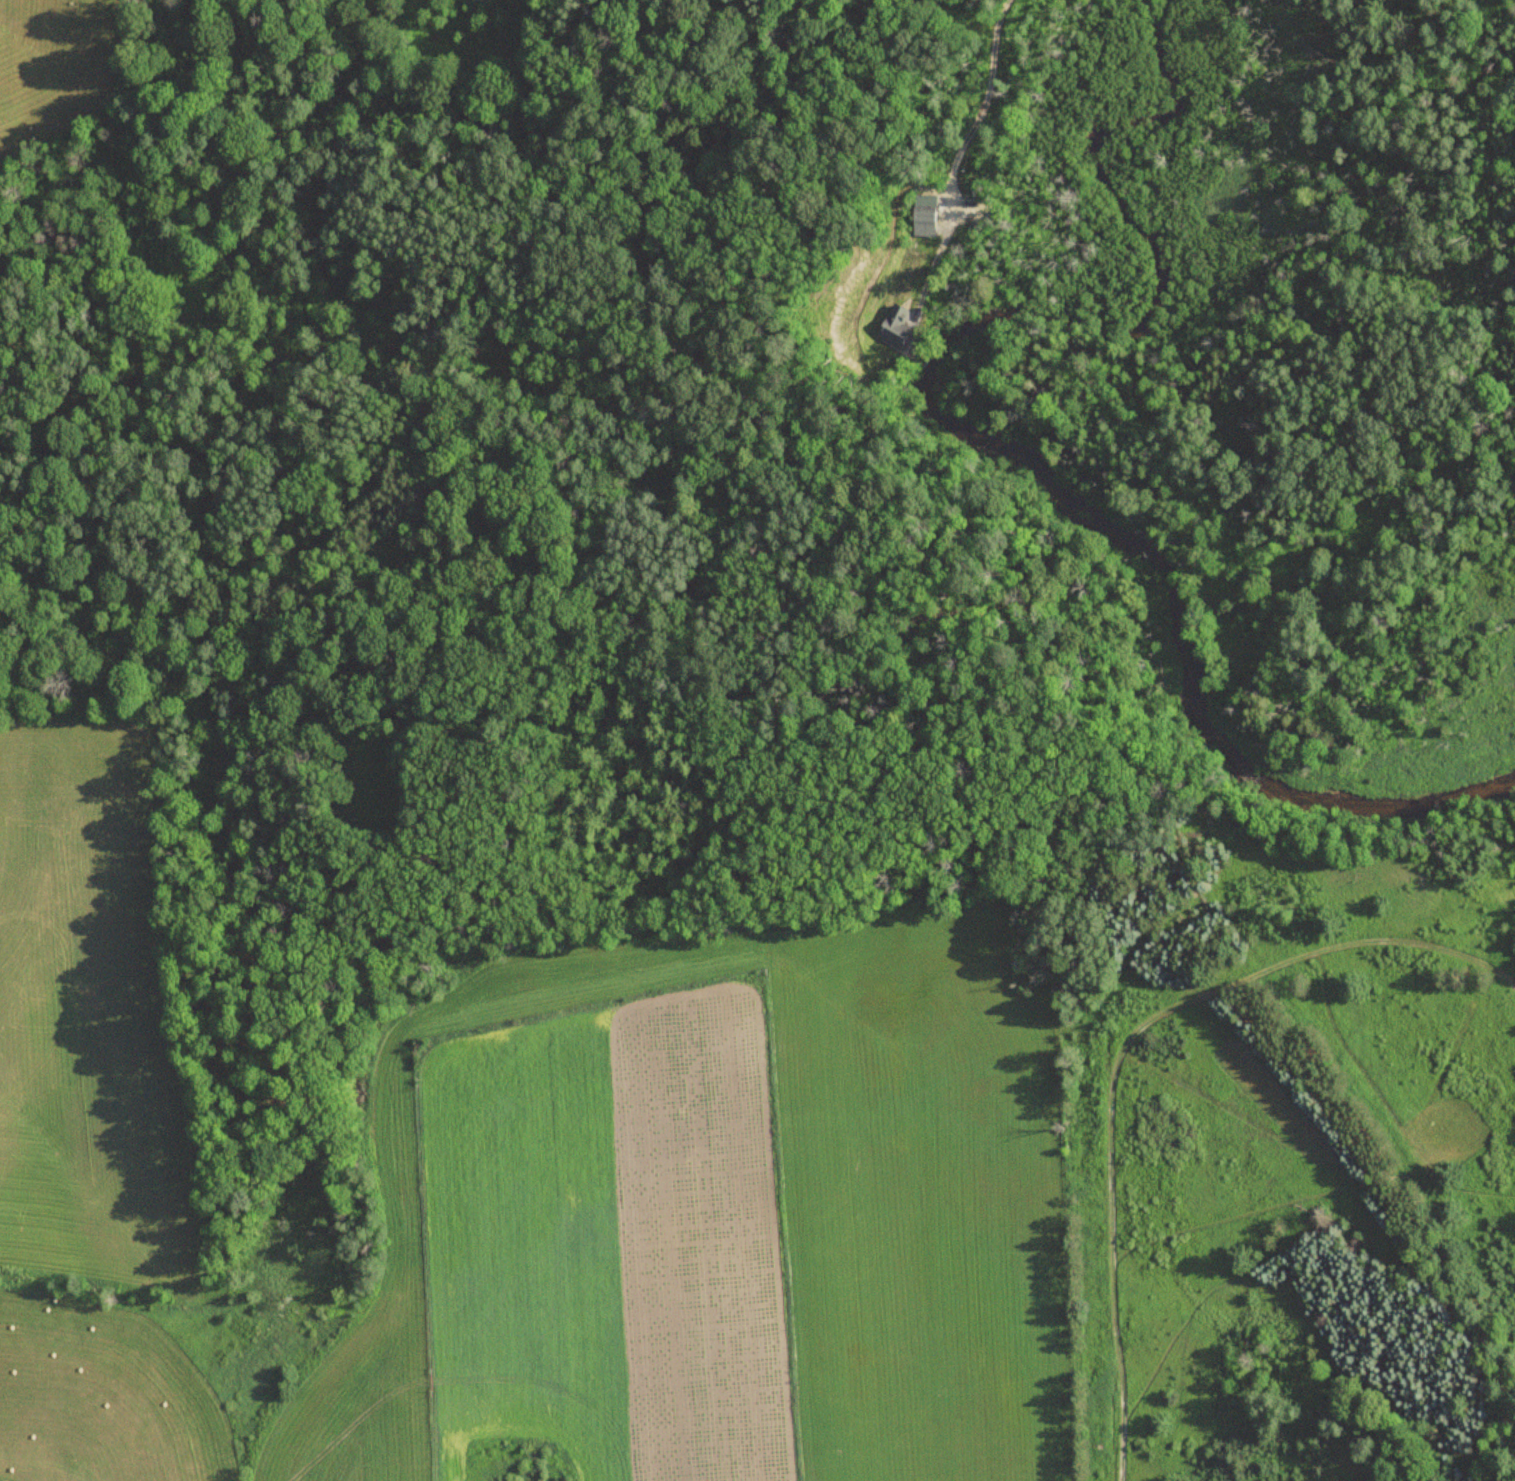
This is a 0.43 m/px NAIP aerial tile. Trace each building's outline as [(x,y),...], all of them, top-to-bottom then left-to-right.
[(942,236),(944,203),(920,202),(919,235),(942,236)] [(894,346),(903,328),(898,325),(905,313),(889,304),(872,334),(894,346)]
